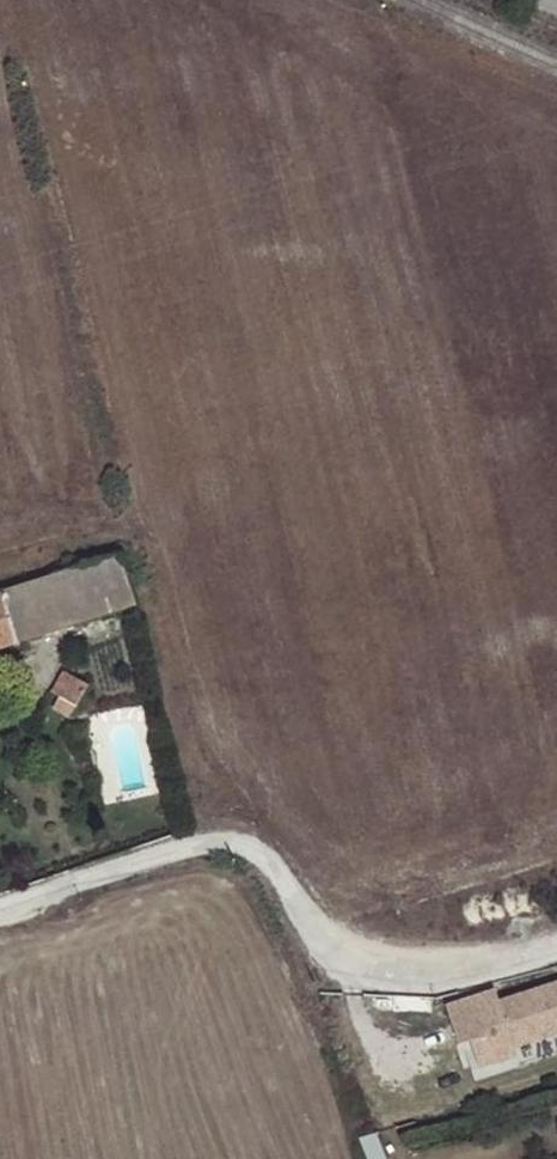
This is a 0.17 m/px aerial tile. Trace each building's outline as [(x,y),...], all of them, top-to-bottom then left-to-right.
[(133,604),(118,555),(0,593),(0,646),(133,604)] [(446,1004),(460,1049),(556,1019),(556,969),(446,1004)]
